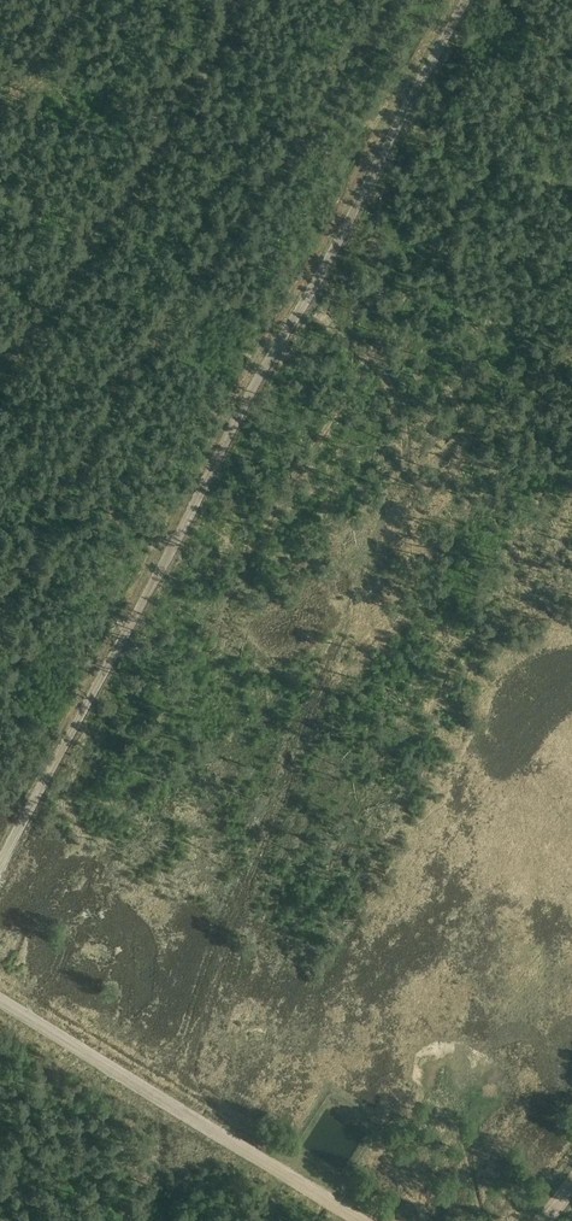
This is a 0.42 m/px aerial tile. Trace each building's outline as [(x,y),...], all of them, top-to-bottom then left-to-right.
[(328,1155),(327,1155),(326,1164),(340,1165),(341,1154),(338,1154),(338,1145),(329,1145),(328,1155)]
